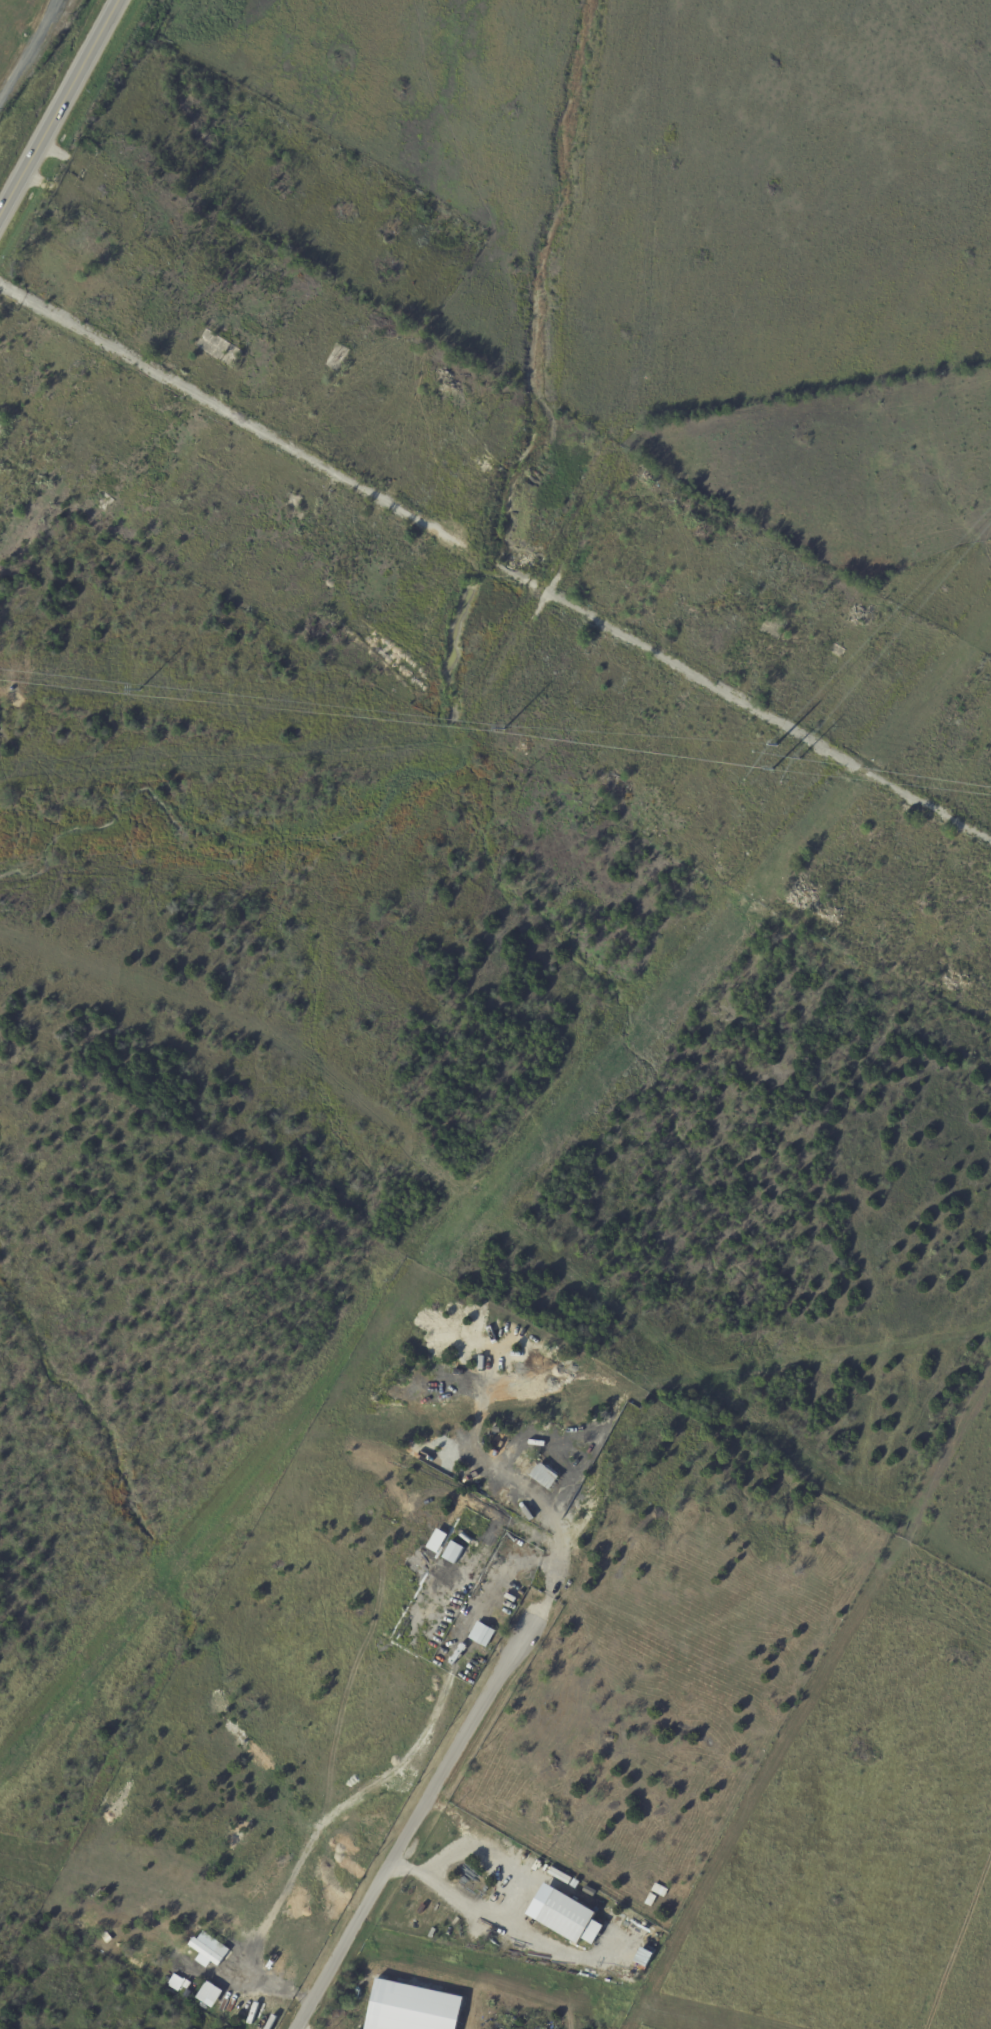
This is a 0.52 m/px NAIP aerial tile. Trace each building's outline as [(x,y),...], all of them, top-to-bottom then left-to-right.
[(558,1477),(539,1462),(529,1475),(548,1490),(558,1477)] [(447,1535),(436,1528),(425,1547),(437,1553),(447,1535)] [(463,1547),(451,1540),(442,1557),(454,1564),(463,1547)] [(468,1639),(487,1647),(494,1629),(475,1621),(468,1639)] [(578,1944),(580,1938),(592,1945),(602,1925),(592,1920),(596,1912),(554,1889),(537,1922),(578,1944)] [(218,1966),(229,1948),(201,1932),(197,1940),(193,1937),(188,1946),(200,1953),(195,1961),(206,1968),(210,1961),(218,1966)] [(375,1979),(366,2028),(456,2028),(462,1996),(375,1979)] [(223,1991),(207,1981),(196,1998),(212,2008),(223,1991)]
